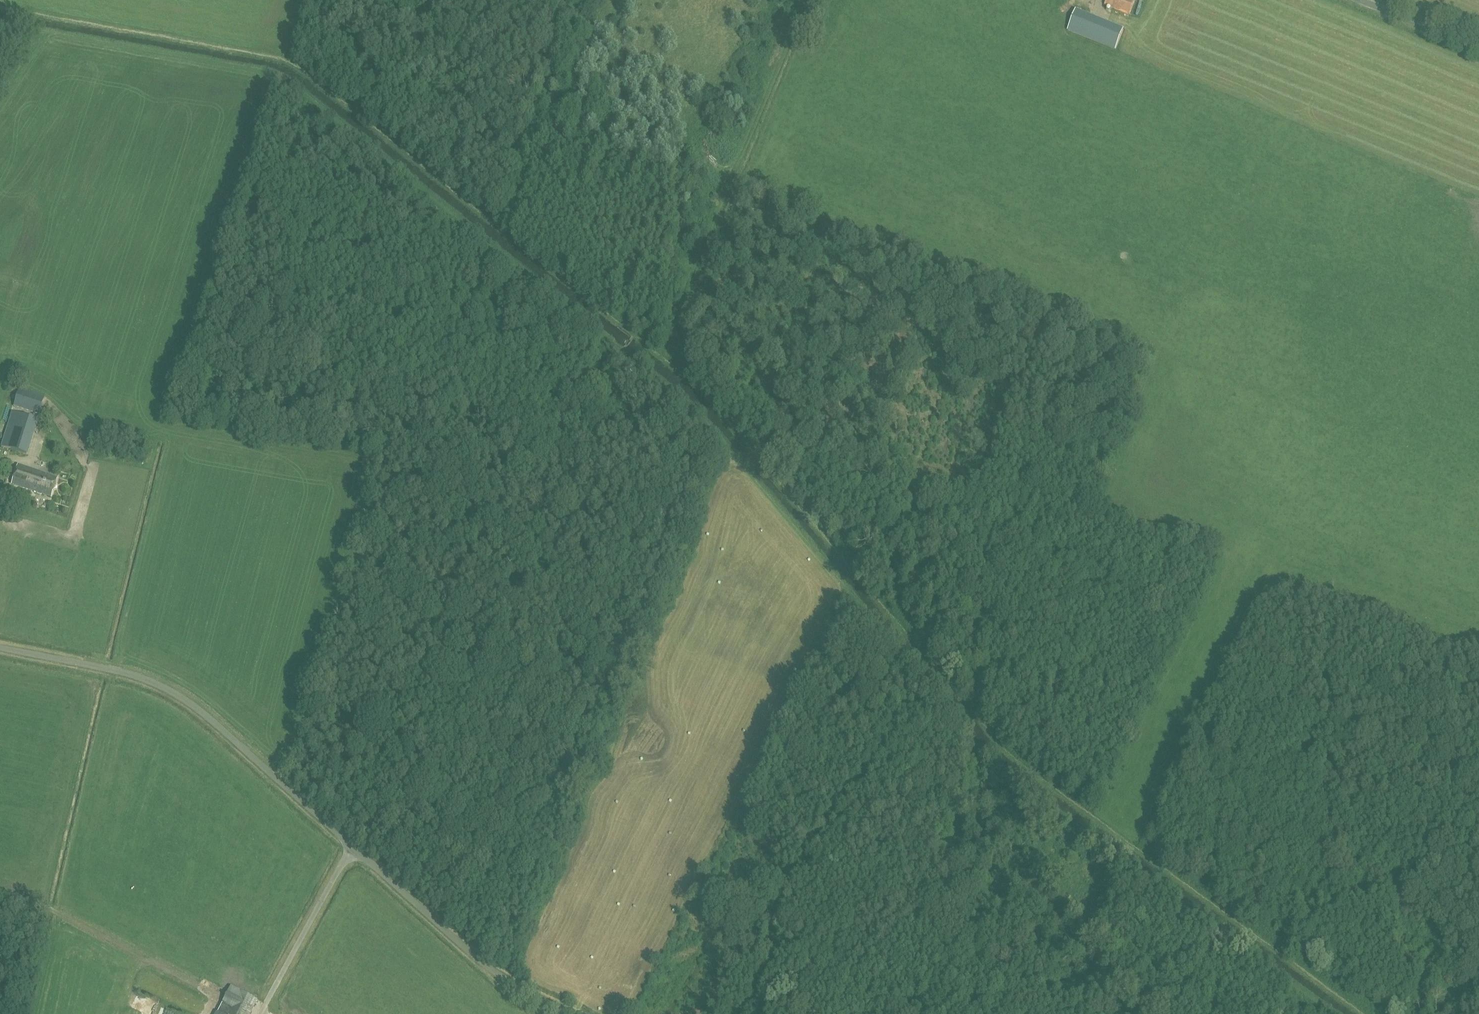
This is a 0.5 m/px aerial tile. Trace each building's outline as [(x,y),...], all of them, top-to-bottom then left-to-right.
[(1105,5),(1130,15),(1136,0),(1107,0),(1105,5)] [(1116,50),(1124,29),(1093,16),(1076,9),(1067,30),(1084,37),(1116,50)] [(40,414),(40,412),(45,396),(19,388),(17,396),(14,406),(40,414)] [(28,455),(39,420),(12,412),(1,446),(28,455)] [(51,497),(57,477),(19,465),(12,484),(51,497)] [(218,1012),(222,1013),(251,1013),(258,1000),(257,999),(231,986),(229,989),(221,1005),(218,1012)]
